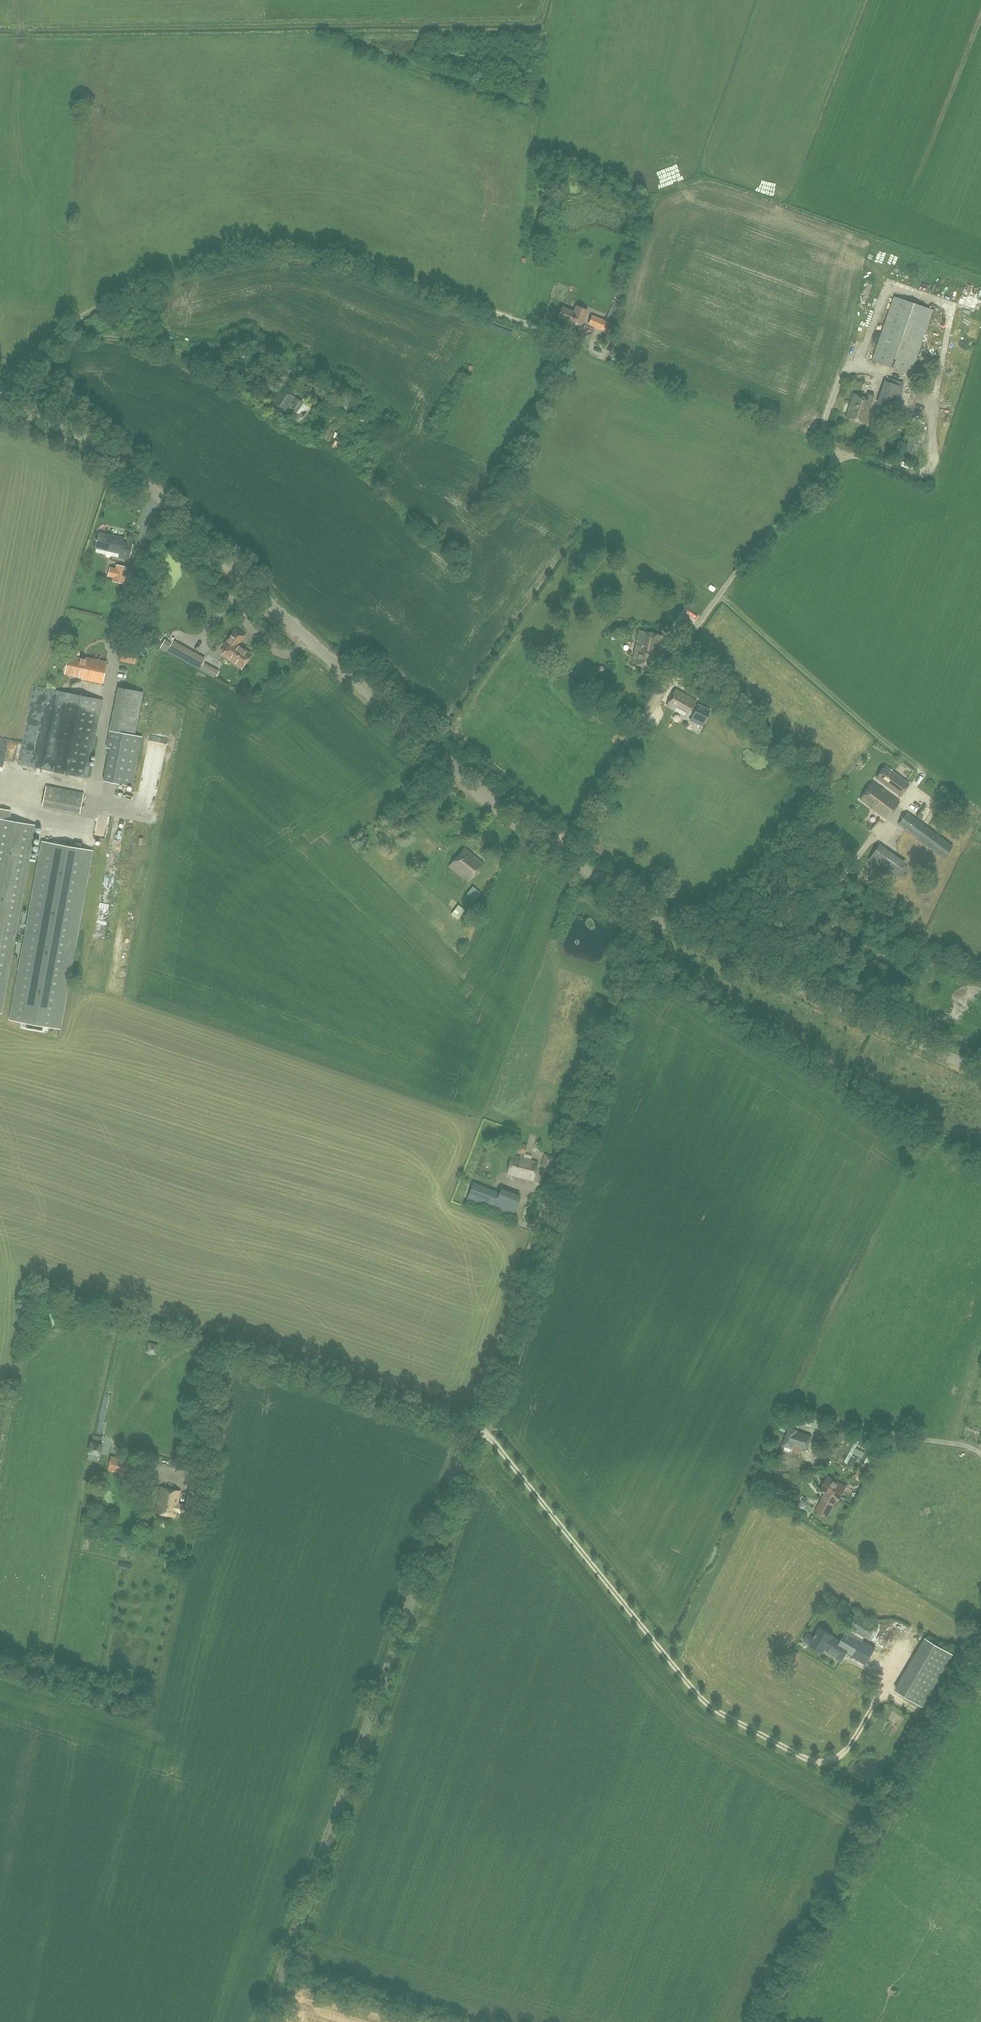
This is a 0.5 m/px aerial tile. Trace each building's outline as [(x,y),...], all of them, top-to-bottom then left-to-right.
[(889,197),(885,213),(895,215),(898,200),(889,197)] [(550,290),(562,294),(566,284),(553,279),(550,290)] [(894,296),(872,361),(911,374),(933,310),(894,296)] [(615,318),(618,309),(620,302),(615,300),(612,306),(606,321),(592,315),(588,324),(609,332),(615,318)] [(558,317),(573,323),(581,326),(587,309),(576,305),(574,312),(562,307),(558,317)] [(615,338),(608,335),(603,347),(609,350),(615,338)] [(879,379),(872,408),(893,414),(901,384),(879,379)] [(816,395),(819,388),(811,384),(808,391),(816,395)] [(290,406),(295,409),(290,417),(301,423),(311,407),(303,402),(297,398),(294,402),(292,401),(295,397),(281,388),(272,403),(286,411),(290,406)] [(854,393),(846,418),(864,424),(874,394),(869,392),(867,398),(854,393)] [(914,461),(916,454),(898,447),(895,454),(914,461)] [(918,472),(921,458),(916,456),(912,471),(918,472)] [(899,461),(897,467),(911,471),(913,465),(899,461)] [(124,543),(125,538),(98,532),(95,547),(120,553),(119,558),(128,560),(132,545),(124,543)] [(127,569),(116,566),(116,570),(110,568),(109,577),(114,579),(113,582),(124,585),(127,569)] [(223,654),(241,668),(251,654),(238,644),(245,635),(236,629),(224,645),(228,647),(223,654)] [(663,635),(640,631),(633,664),(653,668),(655,658),(658,659),(663,635)] [(216,678),(218,674),(219,671),(204,662),(205,660),(182,648),(177,657),(216,678)] [(138,653),(123,650),(121,661),(136,664),(138,653)] [(82,677),(82,679),(103,683),(107,662),(86,657),(86,660),(68,656),(65,673),(82,677)] [(143,692),(118,687),(110,731),(107,748),(109,748),(103,781),(132,786),(142,737),(134,735),(143,692)] [(697,701),(676,689),(667,706),(688,718),(697,701)] [(87,778),(103,700),(58,691),(42,769),(87,778)] [(161,733),(162,716),(155,715),(154,732),(161,733)] [(146,760),(147,773),(157,772),(156,760),(146,760)] [(876,778),(883,782),(900,796),(909,784),(885,766),(876,778)] [(899,802),(884,791),(873,782),(860,799),(886,819),(899,802)] [(84,794),(46,786),(42,806),(80,813),(84,794)] [(9,821),(11,811),(0,809),(0,1013),(1,1013),(10,964),(35,825),(9,821)] [(953,846),(912,816),(907,812),(898,824),(944,858),(953,846)] [(42,842),(10,1019),(61,1028),(93,851),(42,842)] [(470,881),(484,863),(465,848),(450,866),(457,872),(458,871),(470,881)] [(467,894),(451,915),(458,920),(473,899),(478,903),(483,895),(473,886),(467,894)] [(507,1173),(533,1180),(538,1162),(524,1158),(527,1146),(515,1143),(513,1150),(521,1152),(520,1157),(512,1155),(507,1173)] [(545,1153),(540,1165),(551,1169),(555,1157),(545,1153)] [(512,1216),(520,1196),(501,1189),(499,1192),(473,1183),(467,1200),(512,1216)] [(980,1351),(980,1347),(976,1345),(969,1367),(976,1369),(980,1351)] [(805,1424),(819,1428),(821,1418),(808,1415),(808,1416),(804,1415),(802,1422),(805,1424)] [(806,1450),(811,1436),(798,1431),(798,1430),(789,1427),(783,1446),(792,1449),(793,1445),(806,1450)] [(153,1465),(111,1456),(108,1470),(120,1473),(119,1479),(129,1481),(131,1475),(150,1479),(153,1465)] [(870,1468),(863,1464),(855,1478),(864,1483),(870,1468)] [(828,1517),(837,1499),(839,1500),(846,1486),(828,1477),(821,1490),(826,1493),(816,1511),(828,1517)] [(160,1487),(155,1513),(175,1516),(176,1510),(194,1514),(200,1484),(191,1482),(186,1505),(177,1503),(180,1491),(160,1487)] [(801,1509),(803,1502),(796,1500),(794,1507),(801,1509)] [(119,1562),(118,1568),(131,1571),(132,1565),(119,1562)] [(855,1613),(848,1625),(868,1638),(876,1626),(855,1613)] [(829,1641),(833,1635),(820,1627),(810,1644),(823,1652),(825,1648),(829,1641)] [(847,1631),(838,1646),(829,1641),(825,1648),(834,1653),(833,1654),(842,1660),(847,1653),(865,1664),(875,1648),(847,1631)] [(883,1644),(892,1638),(888,1633),(879,1638),(883,1644)] [(953,1654),(925,1638),(894,1690),(923,1706),(953,1654)] [(875,1713),(868,1727),(878,1732),(886,1718),(875,1713)]
